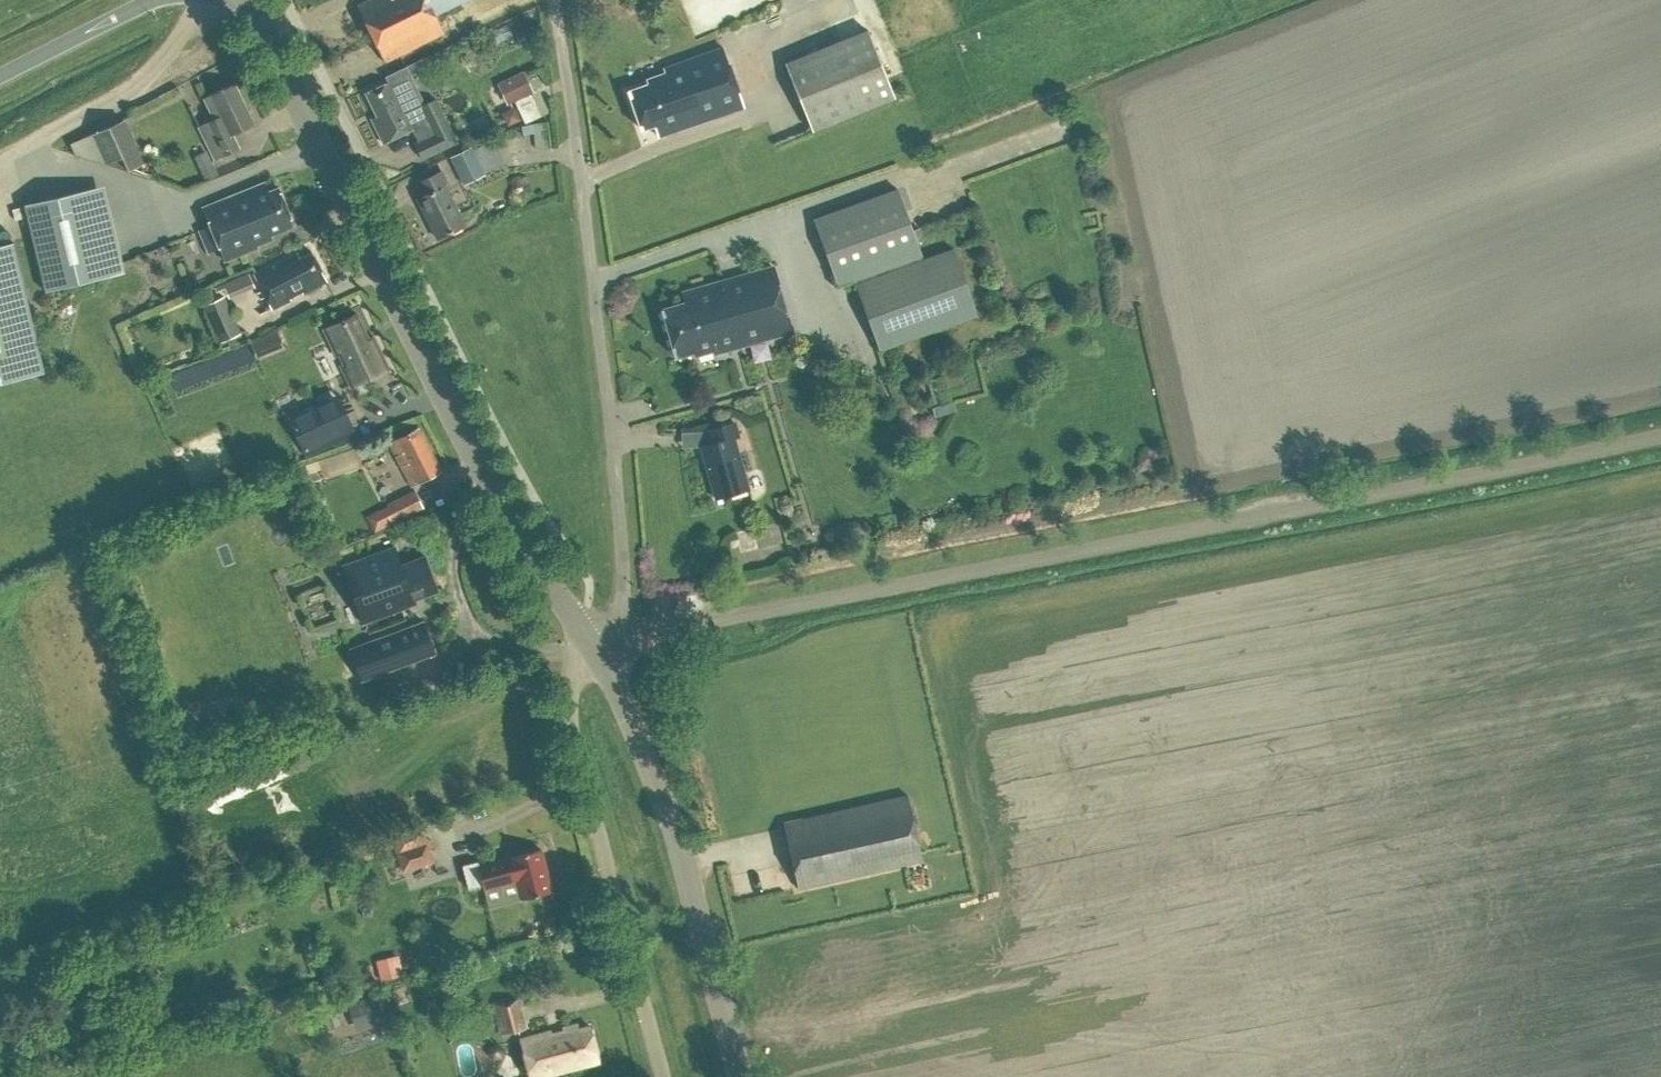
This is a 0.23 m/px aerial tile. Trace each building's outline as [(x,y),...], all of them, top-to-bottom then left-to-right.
[(466,0),(366,0),(356,5),(385,62),(445,32),(436,15),(466,0)] [(514,34),(520,48),(537,40),(531,26),(514,34)] [(865,28),(782,62),(810,129),(893,95),(865,28)] [(743,107),(723,48),(663,69),(665,73),(646,79),(648,84),(628,91),(642,128),(654,124),(658,137),(743,107)] [(381,141),(407,129),(418,124),(424,136),(413,141),(420,157),(455,141),(434,97),(422,103),(404,66),(385,75),(387,80),(364,91),(365,93),(375,115),(370,117),(381,141)] [(506,87),(513,101),(530,92),(523,79),(506,87)] [(197,125),(213,160),(237,149),(231,134),(253,124),(233,83),(203,97),(213,118),(197,125)] [(520,110),(525,122),(549,112),(545,100),(520,110)] [(108,163),(128,170),(142,164),(123,120),(94,132),(108,163)] [(549,149),(547,123),(520,125),(521,136),(533,135),(534,150),(549,149)] [(471,149),(470,147),(448,158),(462,184),(505,162),(493,138),(471,149)] [(205,150),(192,157),(205,182),(218,176),(205,150)] [(440,169),(416,180),(423,195),(417,198),(436,237),(464,223),(446,186),(448,185),(440,169)] [(211,227),(218,246),(219,247),(224,261),(257,248),(256,245),(272,239),(270,235),(293,225),(278,187),(268,191),(264,182),(203,207),(211,227)] [(46,291),(111,275),(123,272),(102,186),(90,189),(24,204),(46,291)] [(835,284),(851,278),(877,349),(974,315),(949,244),(919,255),(894,187),(811,216),(835,284)] [(13,242),(0,245),(0,383),(44,372),(13,242)] [(253,273),(270,307),(288,298),(286,293),(297,288),(300,293),(325,280),(310,251),(299,257),(297,251),(253,273)] [(696,356),(714,350),(715,354),(791,332),(772,267),(681,293),(685,304),(662,311),(675,356),(694,350),(696,356)] [(246,289),(241,278),(226,285),(231,296),(246,289)] [(203,305),(219,343),(240,334),(223,296),(203,305)] [(323,330),(336,356),(339,355),(343,364),(340,366),(350,387),(388,369),(373,336),(368,338),(356,314),(323,330)] [(955,392),(967,390),(964,372),(952,375),(955,392)] [(967,378),(968,389),(986,389),(985,378),(967,378)] [(288,418),(304,452),(353,429),(336,395),(288,418)] [(700,446),(716,499),(748,489),(733,437),(737,436),(733,421),(708,429),(712,442),(700,446)] [(389,443),(411,486),(441,471),(419,427),(389,443)] [(415,489),(387,504),(396,522),(425,508),(415,489)] [(414,602),(413,599),(436,590),(423,557),(400,566),(393,547),(340,567),(361,622),(414,602)] [(367,638),(380,672),(434,652),(420,618),(367,638)] [(782,825),(796,888),(920,860),(906,796),(782,825)] [(391,836),(403,871),(433,861),(430,850),(433,849),(429,838),(426,839),(422,826),(391,836)] [(468,889),(482,885),(483,889),(516,880),(521,899),(551,890),(541,849),(479,865),(478,861),(462,865),(468,889)] [(377,964),(381,980),(402,974),(398,958),(377,964)] [(373,994),(343,1004),(352,1031),(382,1021),(373,994)] [(492,1006),(498,1035),(525,1029),(519,1000),(492,1006)] [(332,1007),(318,1010),(323,1028),(337,1025),(332,1007)] [(527,1076),(537,1076),(602,1060),(593,1028),(582,1031),(581,1028),(566,1032),(567,1035),(555,1038),(552,1027),(516,1036),(527,1076)]
